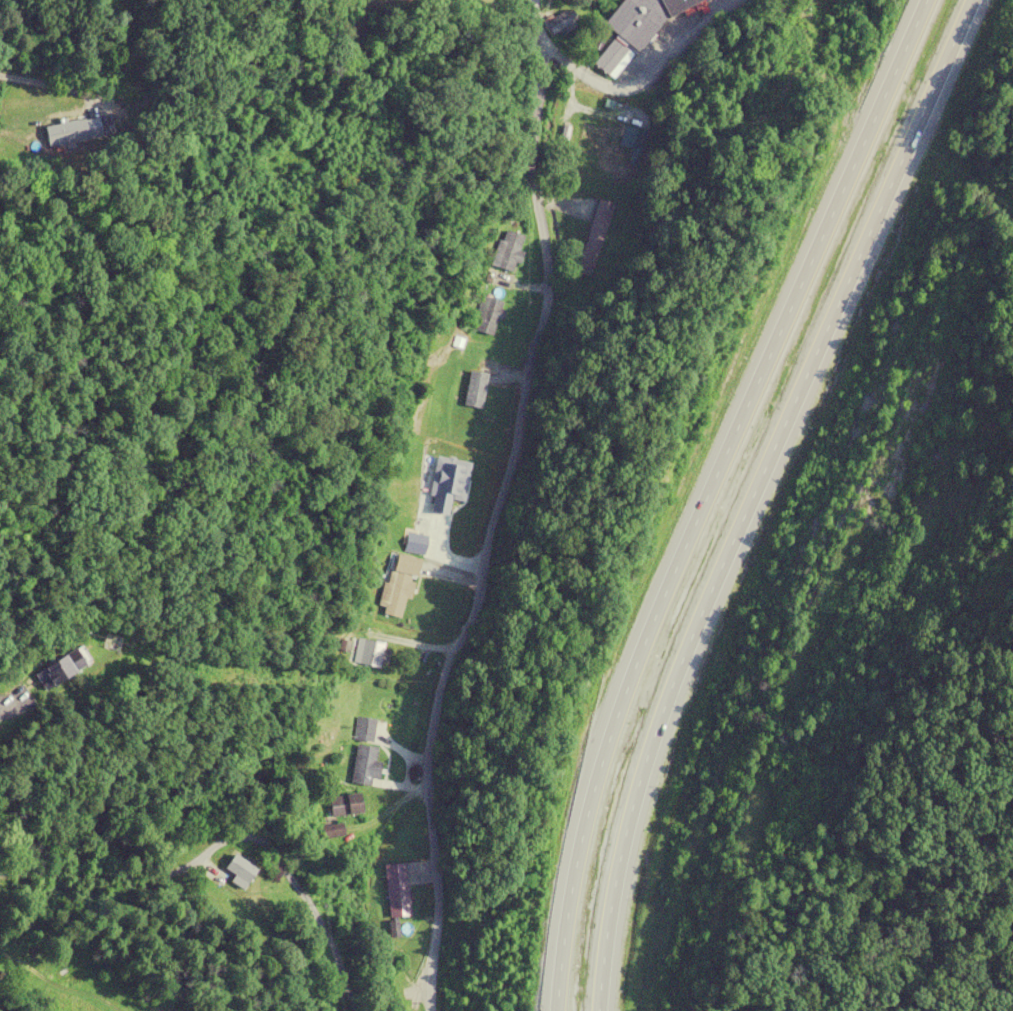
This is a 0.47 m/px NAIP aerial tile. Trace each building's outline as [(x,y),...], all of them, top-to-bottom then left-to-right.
[(655,31),(686,9),(705,3),(704,0),(621,0),(602,25),(638,53),(655,31)] [(541,23),(552,39),(575,24),(564,8),(541,23)] [(629,53),(612,40),(592,64),(609,78),(629,53)] [(44,125),(47,145),(104,138),(101,118),(44,125)] [(647,135),(629,126),(618,149),(631,155),(633,152),(637,154),(647,135)] [(611,203),(595,198),(574,273),(590,277),(611,203)] [(524,236),(502,230),(491,266),(514,273),(524,236)] [(504,304),(481,295),(469,329),(493,337),(504,304)] [(487,374),(469,371),(462,406),(480,410),(487,374)] [(430,495),(434,495),(431,513),(448,515),(450,500),(464,502),(470,462),(436,456),(430,495)] [(420,560),(390,552),(378,605),(385,607),(383,614),(400,618),(405,598),(411,599),(420,560)] [(384,644),(364,639),(359,664),(379,668),(384,644)] [(87,669),(78,650),(42,668),(51,686),(87,669)] [(353,742),(373,743),(374,720),(354,718),(353,742)] [(350,783),(375,787),(379,762),(374,761),(376,748),(356,745),(350,783)] [(328,819),(361,813),(358,794),(325,800),(328,819)] [(315,829),(319,841),(343,834),(340,822),(315,829)] [(241,891),(255,872),(233,856),(223,870),(230,876),(227,880),(241,891)] [(410,916),(405,864),(382,866),(387,918),(410,916)]
